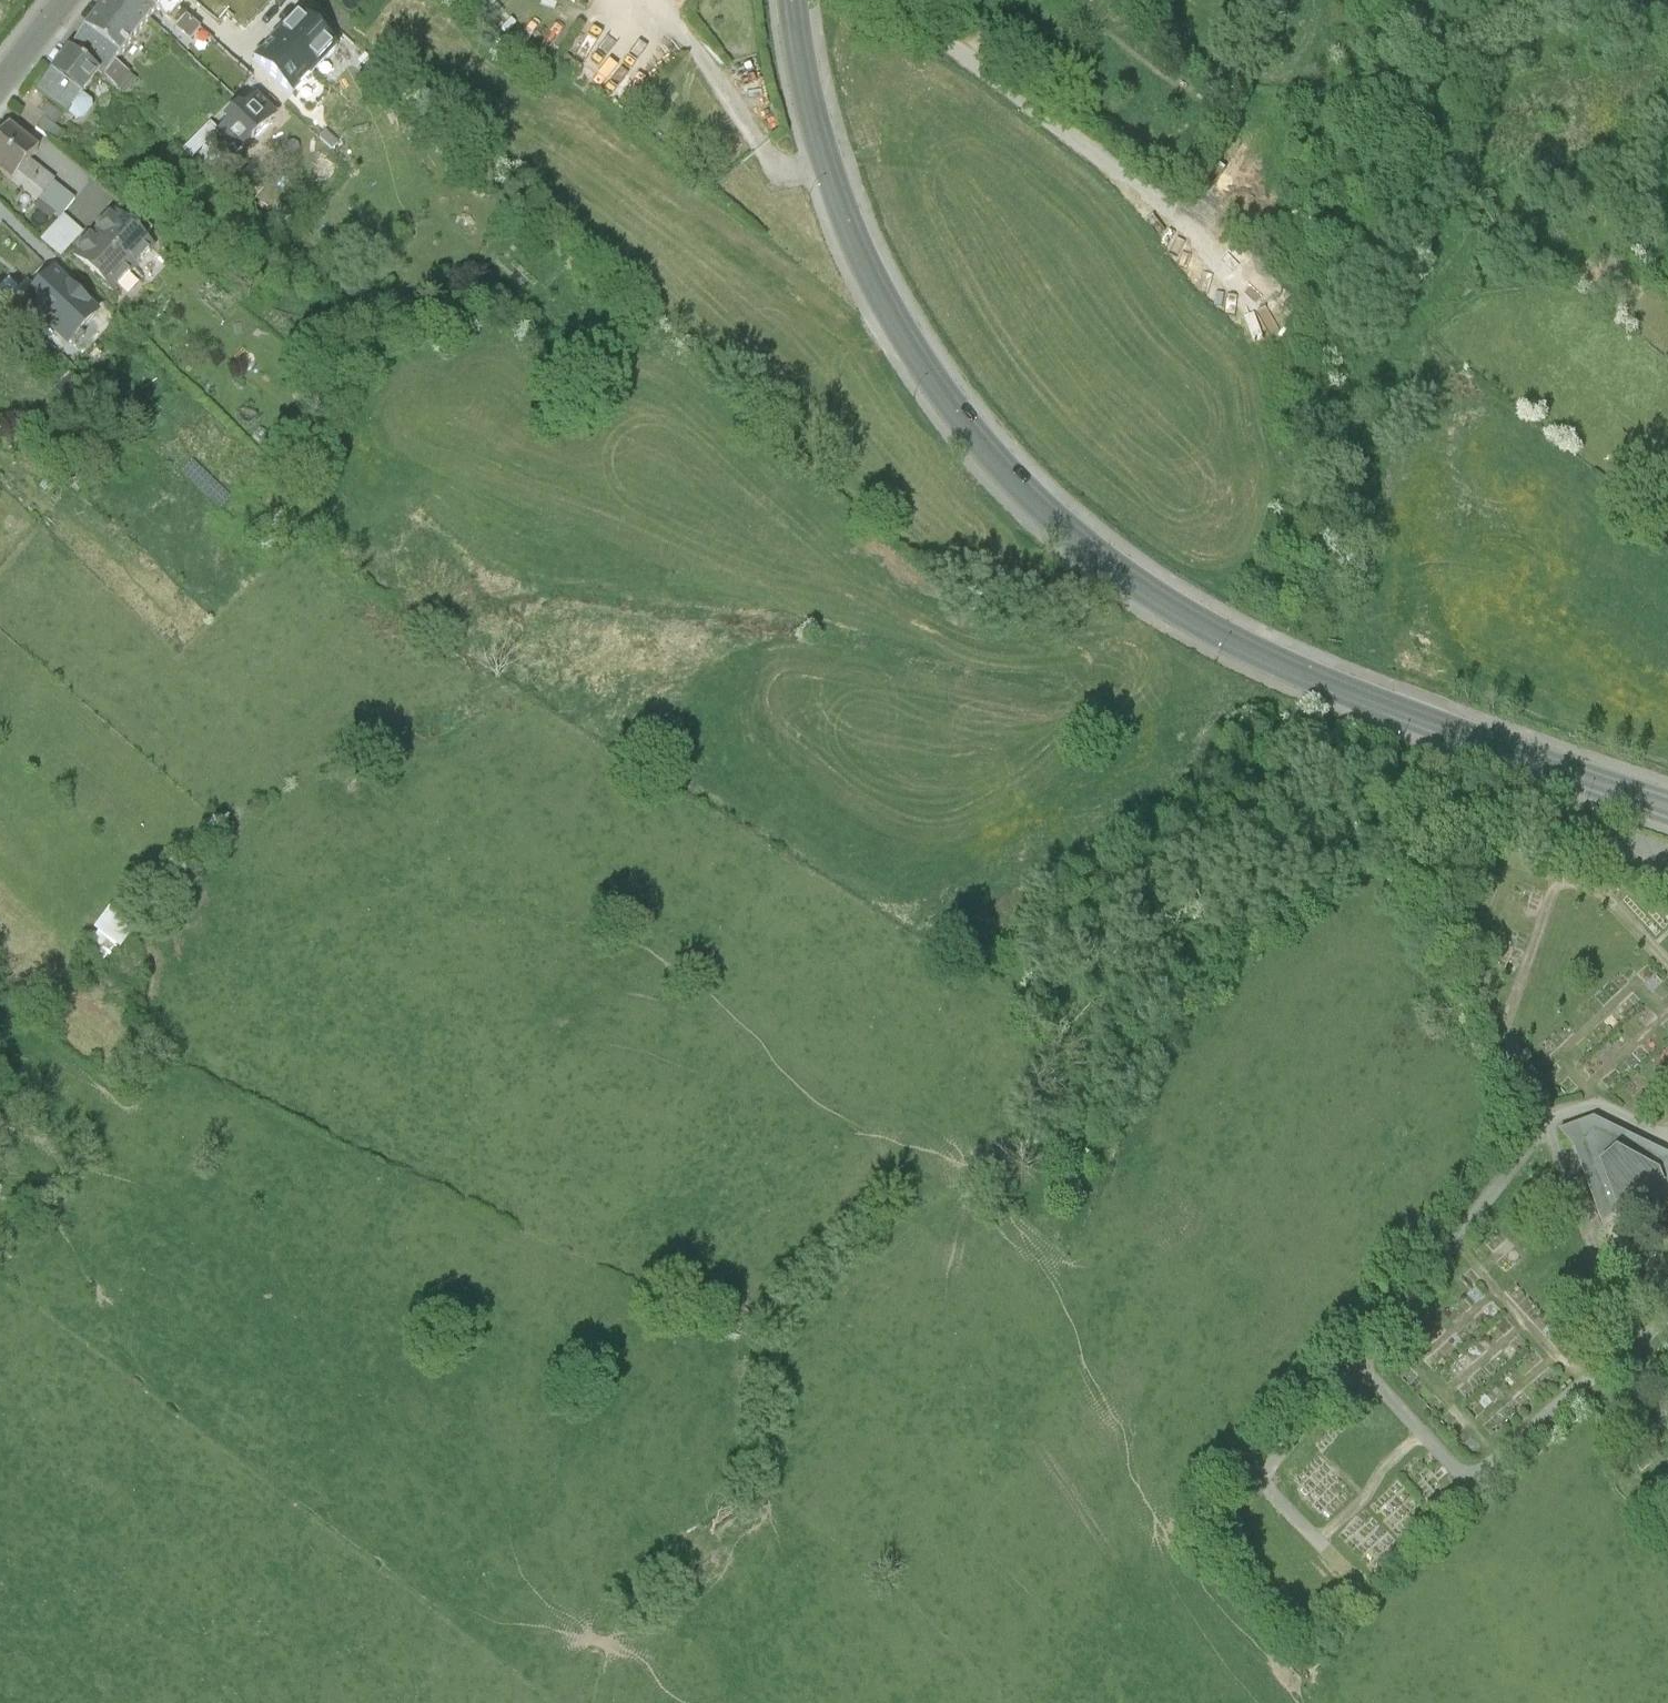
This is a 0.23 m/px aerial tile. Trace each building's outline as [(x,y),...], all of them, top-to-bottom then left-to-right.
[(120,0),(110,0),(85,33),(118,58),(120,60),(136,39),(140,42),(143,38),(139,35),(149,22),(130,8),(120,0)] [(130,8),(149,22),(159,10),(165,2),(162,0),(120,0),(130,8)] [(198,32),(165,2),(159,10),(164,20),(189,42),(198,32)] [(298,14),(276,37),(314,74),(337,50),(298,14)] [(118,58),(85,33),(70,53),(99,77),(105,82),(116,92),(128,76),(113,65),(118,58)] [(292,98),(314,74),(276,37),(253,61),(292,98)] [(99,77),(70,53),(38,92),(68,115),(69,113),(76,119),(80,119),(88,109),(88,105),(81,99),(99,77)] [(240,114),(237,110),(224,123),(227,126),(205,148),(216,158),(222,152),(232,162),(253,141),(252,140),(274,118),(255,99),(240,114)] [(65,136),(44,120),(36,131),(57,147),(65,136)] [(9,129),(0,140),(0,173),(13,183),(28,164),(38,152),(9,129)] [(53,184),(28,164),(13,183),(37,203),(53,184)] [(75,201),(53,184),(37,203),(59,221),(62,216),(75,201)] [(152,231),(132,214),(123,224),(143,242),(152,231)] [(123,224),(113,215),(94,236),(133,272),(152,251),(143,242),(123,224)] [(59,221),(41,242),(59,261),(83,235),(62,216),(59,221)] [(133,272),(94,236),(74,257),(113,293),(133,272)] [(96,315),(54,274),(15,314),(31,329),(40,320),(67,346),(96,315)] [(0,300),(0,323),(11,311),(0,300)] [(93,926),(116,945),(134,923),(111,904),(93,926)] [(1560,1132),(1575,1149),(1602,1226),(1618,1214),(1648,1226),(1667,1207),(1667,1155),(1595,1119),(1560,1132)]
